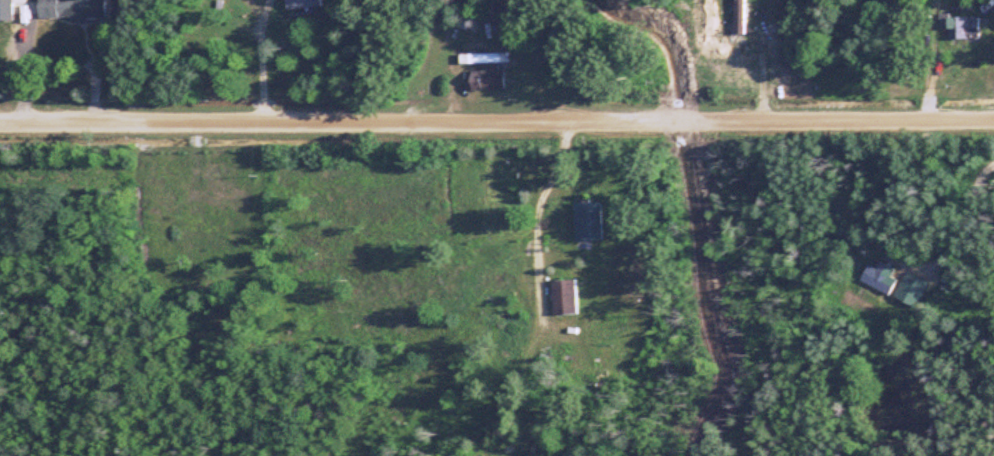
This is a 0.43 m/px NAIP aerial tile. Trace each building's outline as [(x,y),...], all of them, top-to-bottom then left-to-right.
[(10,20),(10,0),(0,0),(0,20),(10,20)] [(36,18),(103,18),(103,0),(36,0),(36,18)] [(284,9),(319,7),(319,0),(283,0),(284,9)] [(484,17),(491,18),(492,5),(485,4),(484,17)] [(978,17),(940,17),(940,40),(978,40),(978,17)] [(725,72),(748,73),(749,31),(725,31),(725,72)] [(500,89),(500,63),(508,63),(508,52),(457,53),(457,64),(485,63),(485,70),(468,70),(468,89),(500,89)] [(572,240),(600,240),(600,202),(572,202),(572,240)] [(865,264),(859,284),(890,294),(895,279),(893,278),(896,270),(876,263),(875,267),(865,264)] [(577,280),(550,280),(550,314),(577,314),(577,280)]
